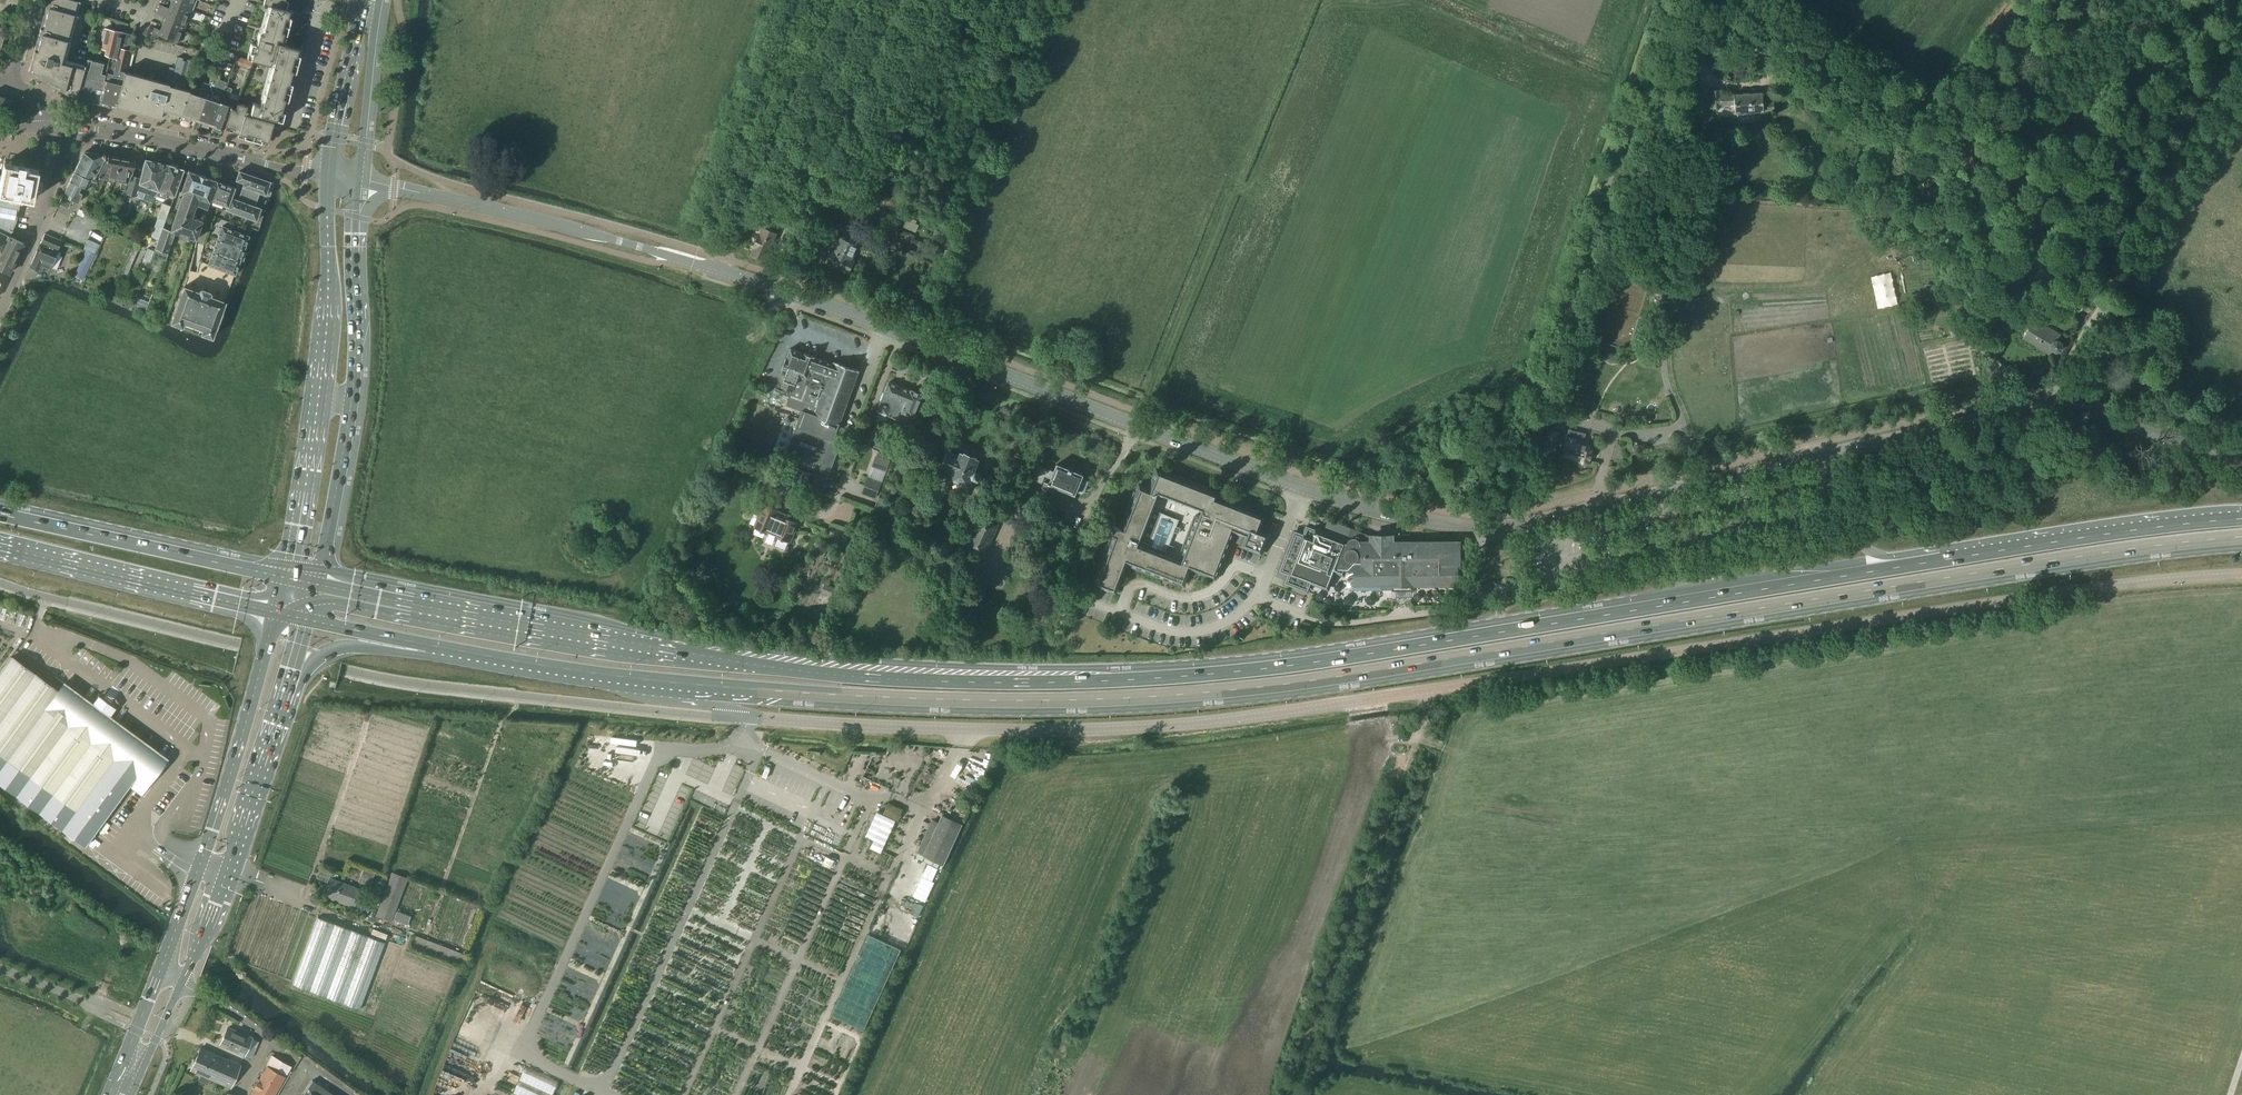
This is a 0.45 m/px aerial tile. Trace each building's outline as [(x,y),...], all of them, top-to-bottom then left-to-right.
[(76,0),(48,0),(28,72),(76,98),(84,68),(61,62),(72,20),(76,18),(80,1),(76,0)] [(171,1),(192,9),(195,0),(172,0),(171,1)] [(238,132),(237,135),(267,144),(272,125),(280,127),(301,49),(277,42),(278,38),(285,40),(293,11),(287,9),(289,0),(265,0),(264,4),(270,6),(263,33),(260,33),(257,45),(252,43),(249,59),(272,65),(261,105),(252,102),(249,112),(244,110),(246,105),(237,103),(236,102),(235,107),(229,106),(221,128),(238,132)] [(169,7),(160,4),(159,9),(188,20),(192,9),(171,1),(169,7)] [(157,14),(165,17),(163,23),(183,30),(188,20),(159,9),(157,14)] [(151,37),(157,39),(159,34),(179,42),(183,30),(163,23),(161,29),(152,26),(150,31),(153,32),(151,37)] [(107,64),(98,102),(116,107),(125,72),(124,72),(124,71),(125,71),(129,51),(132,34),(123,32),(104,28),(100,47),(106,50),(104,54),(109,57),(107,64)] [(234,63),(250,69),(252,62),(236,57),(234,63)] [(84,68),(76,98),(76,99),(98,102),(107,64),(87,59),(84,68)] [(124,72),(125,72),(116,107),(160,118),(162,109),(181,114),(190,91),(168,85),(169,84),(125,71),(124,71),(124,72)] [(219,102),(224,86),(225,86),(226,82),(219,79),(221,74),(214,72),(212,77),(211,77),(209,84),(207,89),(196,119),(200,121),(199,123),(209,127),(210,124),(210,125),(219,102)] [(182,115),(182,116),(183,119),(188,121),(191,119),(191,118),(196,119),(207,89),(209,84),(203,82),(200,89),(191,86),(190,91),(181,114),(182,115)] [(212,125),(212,126),(214,129),(220,131),(221,128),(229,106),(235,107),(236,102),(237,103),(240,96),(230,93),(232,88),(225,86),(224,86),(219,102),(210,125),(212,125)] [(1722,108),(1722,106),(1735,105),(1735,113),(1764,111),(1774,110),(1774,101),(1763,102),(1763,92),(1721,94),(1721,89),(1711,90),(1711,102),(1710,102),(1710,109),(1722,108)] [(4,101),(4,99),(0,100),(0,115),(12,112),(15,110),(14,108),(15,108),(14,103),(13,103),(13,101),(9,100),(4,101)] [(73,173),(90,181),(87,189),(90,190),(106,156),(84,152),(73,173)] [(93,187),(94,189),(92,194),(96,196),(104,179),(115,181),(119,158),(107,156),(105,166),(102,168),(93,187)] [(120,189),(118,190),(115,196),(120,198),(130,176),(135,162),(119,158),(115,181),(121,182),(120,189)] [(130,176),(122,194),(136,197),(137,191),(156,197),(156,196),(169,165),(168,165),(145,160),(140,178),(130,176)] [(38,170),(4,163),(1,178),(0,182),(0,194),(21,198),(32,200),(34,191),(39,192),(41,183),(35,182),(38,170)] [(169,165),(156,196),(164,198),(167,193),(174,196),(183,170),(169,165)] [(243,182),(237,199),(246,202),(255,205),(259,191),(270,195),(273,182),(238,170),(235,179),(243,182)] [(201,220),(194,218),(198,205),(207,208),(208,203),(210,196),(215,181),(215,180),(187,171),(179,191),(182,193),(169,230),(169,232),(174,233),(195,239),(201,220)] [(90,181),(73,173),(58,204),(67,209),(71,200),(77,203),(82,194),(76,191),(79,185),(87,189),(90,181)] [(215,181),(210,196),(208,203),(226,209),(230,197),(233,187),(220,182),(215,181)] [(843,216),(857,223),(854,230),(865,235),(869,228),(877,232),(887,211),(875,206),(876,203),(836,185),(831,197),(843,202),(840,207),(846,209),(843,216)] [(9,236),(16,222),(21,198),(0,194),(0,231),(9,236)] [(237,199),(230,197),(226,209),(256,219),(260,207),(255,205),(246,202),(237,199)] [(157,218),(151,237),(158,239),(162,227),(170,206),(162,203),(157,217),(157,218)] [(222,226),(219,234),(216,244),(243,253),(249,235),(222,226)] [(154,251),(150,260),(157,263),(159,258),(165,260),(168,253),(167,253),(174,233),(169,232),(169,230),(162,227),(158,239),(154,251)] [(776,234),(764,229),(753,254),(764,259),(776,234)] [(8,274),(23,243),(9,236),(0,231),(0,270),(8,274)] [(61,241),(43,234),(40,242),(57,250),(61,241)] [(835,252),(832,250),(826,263),(849,273),(855,260),(853,259),(859,245),(841,237),(835,252)] [(39,244),(29,267),(40,272),(49,269),(57,252),(39,244)] [(243,253),(216,244),(212,255),(240,264),(243,253)] [(134,246),(120,280),(124,282),(126,283),(130,275),(127,274),(139,248),(134,246)] [(147,248),(141,264),(148,267),(150,260),(154,251),(147,248)] [(89,271),(96,256),(85,251),(79,266),(89,271)] [(240,264),(212,255),(209,265),(236,274),(240,264)] [(1875,307),(1895,306),(1894,274),(1873,275),(1875,307)] [(174,313),(171,323),(173,323),(178,325),(186,328),(207,336),(212,337),(216,327),(216,328),(222,312),(221,311),(225,301),(210,296),(211,294),(210,292),(201,289),(200,290),(199,292),(184,286),(180,297),(180,296),(174,312),(174,313)] [(137,298),(134,305),(146,309),(149,302),(137,298)] [(2135,318),(2140,310),(2131,305),(2126,312),(2135,318)] [(2023,338),(2047,353),(2049,349),(2055,353),(2060,352),(2062,348),(2061,344),(2055,340),(2058,335),(2048,329),(2047,330),(2034,321),(2023,338)] [(818,475),(828,479),(827,481),(834,483),(853,430),(840,425),(859,371),(834,362),(834,364),(791,348),(787,358),(782,369),(787,371),(784,380),(781,388),(785,389),(783,394),(790,397),(787,405),(802,410),(796,427),(783,422),(770,457),(784,462),(787,452),(822,464),(818,475)] [(880,413),(888,416),(892,407),(893,407),(897,398),(907,402),(912,390),(888,381),(883,393),(882,393),(879,400),(880,401),(877,411),(880,412),(880,413)] [(899,420),(902,413),(914,417),(923,395),(912,390),(907,402),(897,398),(893,407),(892,407),(888,416),(899,420)] [(1565,412),(1550,408),(1547,419),(1562,422),(1565,412)] [(896,427),(885,422),(875,445),(887,449),(896,427)] [(1547,430),(1542,450),(1554,453),(1559,432),(1547,430)] [(1593,449),(1590,444),(1583,442),(1585,435),(1568,431),(1562,456),(1577,460),(1580,465),(1585,466),(1589,464),(1593,449)] [(941,467),(950,471),(945,483),(972,493),(977,481),(978,481),(980,480),(983,474),(983,473),(974,470),(979,458),(965,452),(965,453),(962,451),(960,455),(950,451),(948,454),(945,452),(940,463),(942,464),(941,467)] [(890,460),(876,455),(861,494),(875,499),(890,460)] [(1054,471),(1037,464),(1031,479),(1042,483),(1045,476),(1050,478),(1048,483),(1045,481),(1042,488),(1057,495),(1060,488),(1075,494),(1076,490),(1082,493),(1084,491),(1089,481),(1087,478),(1082,476),(1083,474),(1057,464),(1054,471)] [(810,475),(798,471),(795,481),(807,485),(810,475)] [(1120,528),(1114,525),(1110,533),(1113,534),(1095,580),(1098,581),(1096,584),(1115,591),(1127,561),(1130,562),(1129,565),(1175,583),(1176,581),(1184,583),(1189,569),(1214,578),(1215,576),(1218,577),(1235,532),(1245,536),(1242,545),(1261,552),(1263,547),(1265,548),(1268,539),(1266,538),(1268,533),(1257,529),(1262,517),(1264,518),(1264,517),(1262,516),(1263,513),(1218,495),(1211,492),(1212,489),(1166,471),(1165,474),(1157,471),(1150,489),(1141,485),(1138,493),(1135,492),(1120,528)] [(818,475),(813,474),(807,493),(821,498),(827,481),(828,479),(818,475)] [(754,527),(779,538),(790,543),(799,522),(786,517),(788,514),(764,504),(754,527)] [(966,548),(984,556),(999,523),(981,515),(966,548)] [(1296,533),(1289,551),(1282,570),(1291,573),(1287,582),(1306,589),(1309,580),(1327,587),(1334,569),(1342,573),(1344,569),(1354,569),(1355,574),(1350,576),(1346,580),(1346,585),(1349,589),(1354,590),(1374,590),(1379,588),(1381,583),(1391,583),(1391,584),(1392,584),(1392,591),(1402,590),(1411,590),(1411,583),(1412,583),(1457,583),(1457,569),(1458,568),(1458,542),(1392,543),(1392,536),(1371,536),(1351,528),(1346,543),(1324,535),(1322,541),(1315,539),(1318,532),(1316,532),(1313,540),(1296,533)] [(1318,532),(1315,539),(1322,541),(1324,535),(1318,532)] [(166,761),(63,685),(58,691),(11,657),(0,649),(0,782),(86,846),(131,784),(143,792),(166,761)] [(688,794),(691,787),(684,785),(682,791),(688,794)] [(898,821),(903,810),(889,804),(888,803),(883,815),(885,816),(870,848),(881,853),(896,820),(898,821)] [(917,858),(906,852),(870,931),(906,947),(942,869),(963,824),(943,815),(939,823),(933,819),(917,858)] [(828,856),(825,863),(832,866),(835,860),(828,856)] [(320,867),(318,874),(329,878),(332,872),(320,867)] [(375,873),(363,868),(360,877),(372,881),(375,873)] [(392,922),(408,878),(392,872),(376,916),(392,922)] [(388,878),(379,875),(376,883),(384,886),(385,883),(386,883),(388,878)] [(362,890),(332,879),(325,896),(355,907),(362,890)] [(371,904),(358,899),(355,907),(368,912),(371,904)] [(411,915),(397,910),(393,919),(407,925),(411,915)] [(318,917),(303,958),(293,984),(360,1009),(385,942),(318,917)] [(220,1044),(245,1055),(252,1038),(228,1027),(220,1044)] [(199,1080),(208,1084),(209,1079),(231,1088),(241,1065),(201,1047),(191,1070),(202,1075),(199,1080)] [(267,1065),(286,1076),(292,1066),(272,1054),(266,1065),(267,1065)] [(286,1076),(267,1065),(250,1094),(275,1094),(286,1076)] [(518,1086),(531,1091),(529,1094),(554,1094),(560,1079),(525,1067),(518,1086)] [(313,1080),(303,1094),(304,1094),(324,1094),(323,1094),(327,1089),(313,1080)]
